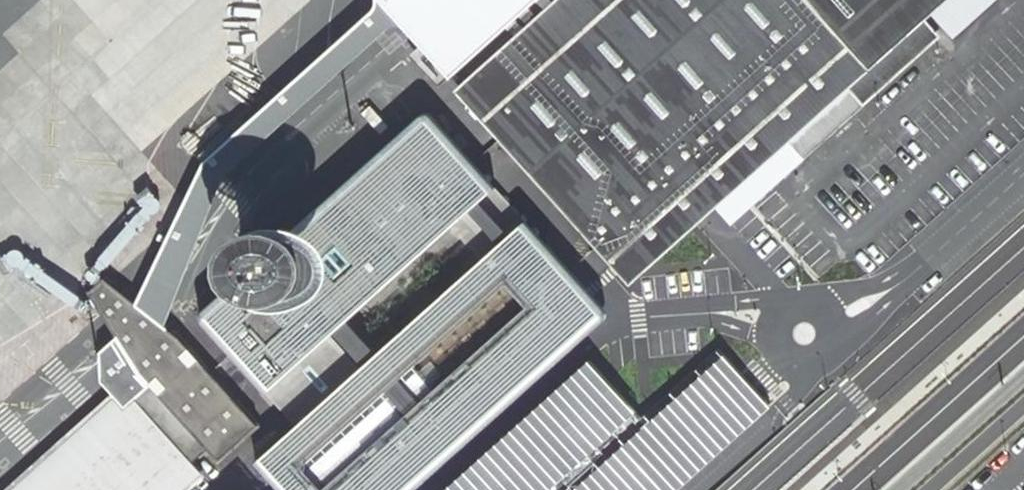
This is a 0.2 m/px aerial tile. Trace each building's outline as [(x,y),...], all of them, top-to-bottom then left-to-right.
[(399,17),(384,0),(378,0),(190,166),(122,297),(151,315),(209,174),(399,17)] [(399,17),(449,75),(533,0),(384,0),(399,17)] [(457,89),(495,132),(600,248),(619,269),(633,283),(636,280),(737,188),(951,0),(556,0),(457,89)] [(568,279),(514,223),(491,243),(461,211),(487,190),(458,163),(424,127),(299,230),(312,233),(323,241),(328,247),(331,253),(333,258),(334,263),(334,268),(334,276),(332,284),(329,290),(325,295),(321,299),(315,303),(308,307),(300,309),(292,309),(284,308),(276,305),(269,300),(261,291),(256,280),(255,274),(255,267),(192,319),(289,423),(245,462),(267,485),(271,489),(402,489),(601,315),(586,298),(583,294),(568,279)] [(255,274),(256,280),(261,291),(269,300),(276,305),(284,308),(292,309),(300,309),(308,307),(315,303),(321,299),(325,295),(329,290),(332,284),(334,276),(334,268),(334,263),(333,258),(331,253),(328,247),(323,241),(312,233),(299,230),(286,230),(274,235),(264,244),(257,255),(255,267),(255,274)] [(203,478),(190,463),(203,451),(216,464),(258,425),(173,337),(160,326),(151,315),(130,303),(122,297),(98,278),(83,292),(108,324),(127,355),(134,370),(145,388),(132,401),(120,385),(3,489),(189,489),(203,478)] [(776,404),(754,380),(742,367),(724,348),(646,419),(593,360),(450,489),(682,489),(776,404)]
